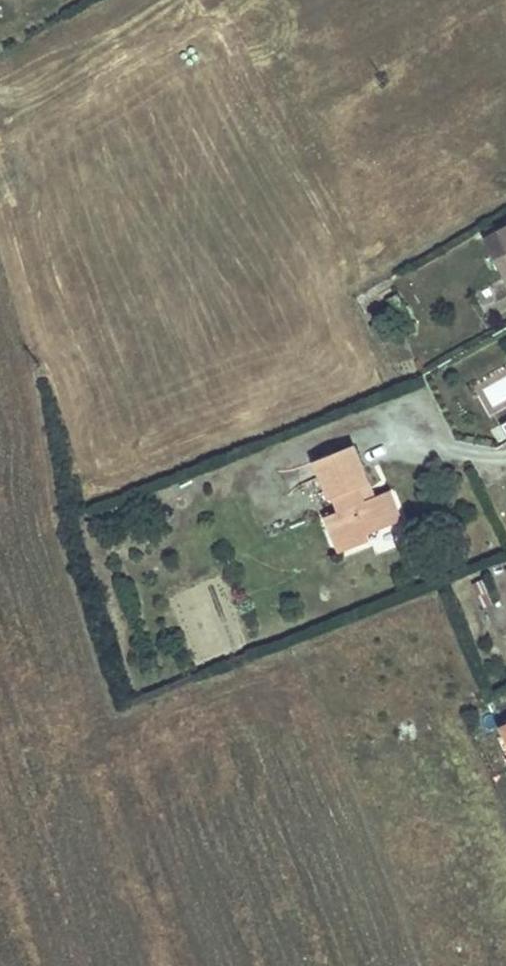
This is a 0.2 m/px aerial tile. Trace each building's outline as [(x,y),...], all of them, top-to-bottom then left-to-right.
[(488,239),(505,274),(505,230),(488,239)] [(355,446),(318,461),(333,498),(335,498),(340,512),(336,514),(351,549),(372,541),(370,534),(403,521),(390,491),(376,497),(366,501),(360,486),(370,482),(355,446)] [(376,497),(370,482),(360,486),(366,501),(376,497)] [(336,514),(326,518),(341,554),(351,549),(336,514)] [(490,577),(477,582),(486,605),(499,600),(490,577)]
